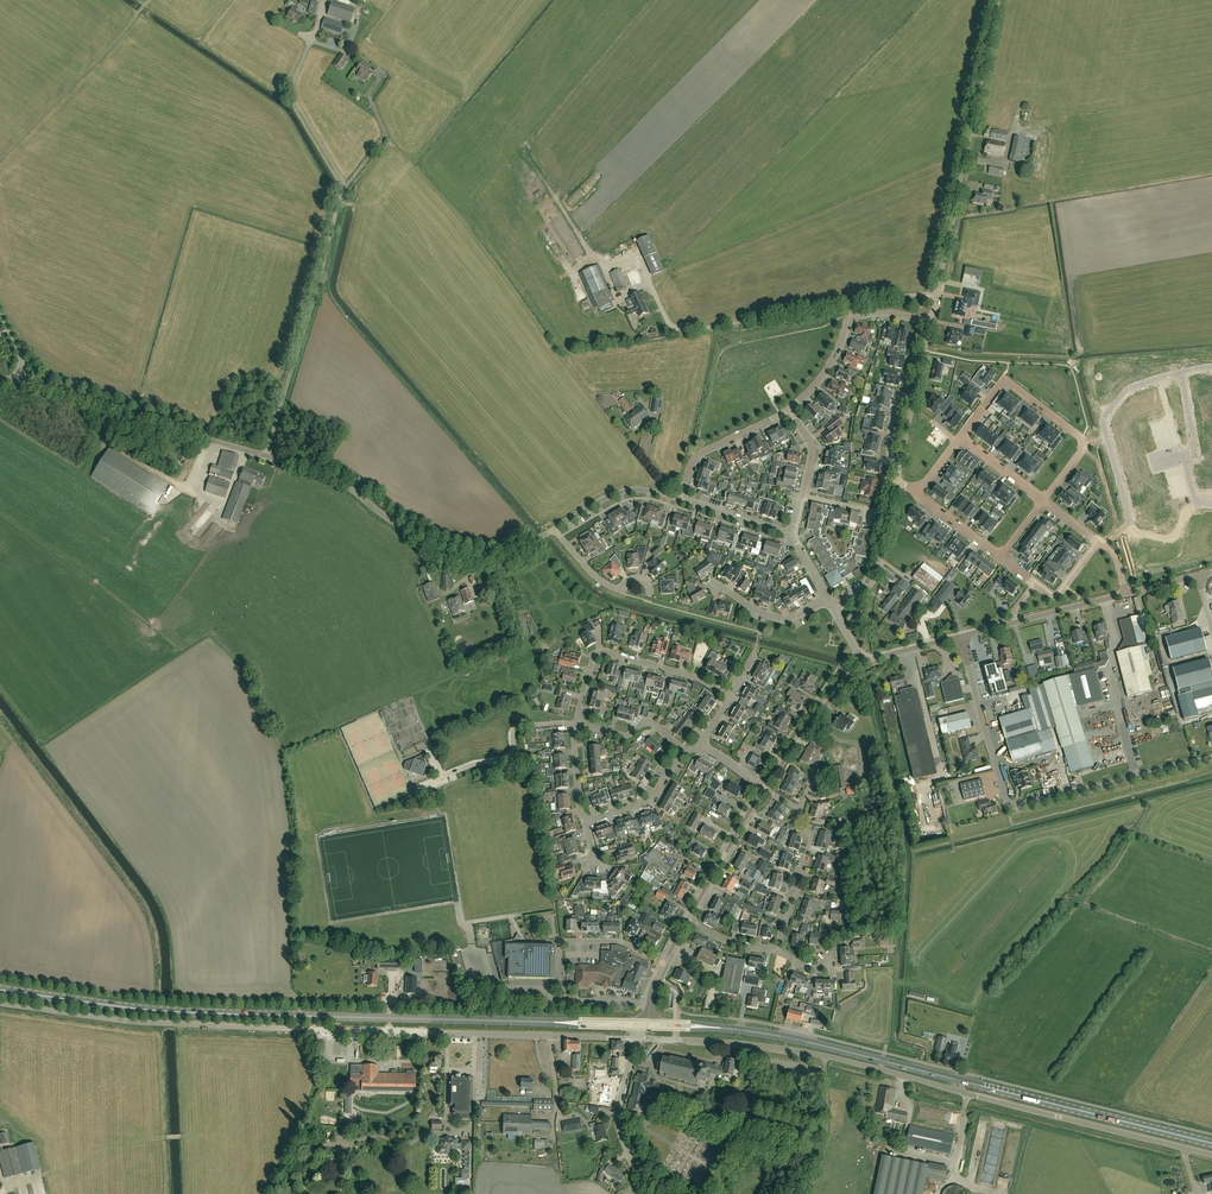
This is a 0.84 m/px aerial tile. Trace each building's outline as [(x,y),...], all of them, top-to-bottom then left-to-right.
[(318,16),(321,5),(311,1),(308,13),(318,16)] [(350,23),(355,10),(332,3),(327,15),(350,23)] [(287,17),(298,22),(302,15),(299,14),(303,7),(299,5),(295,11),(291,10),(287,17)] [(341,36),(345,24),(325,18),(321,29),(341,36)] [(340,54),(333,65),(341,70),(348,58),(340,54)] [(365,79),(367,81),(372,73),(368,71),(371,68),(361,62),(356,70),(360,73),(358,76),(364,80),(365,79)] [(996,114),(1009,117),(1009,119),(1015,120),(1017,112),(997,108),(996,114)] [(1007,141),(1008,133),(993,130),(991,138),(1007,141)] [(1015,137),(1010,161),(1027,165),(1032,141),(1015,137)] [(984,153),(1003,157),(1006,144),(987,140),(984,153)] [(988,174),(1002,177),(1004,170),(990,166),(988,174)] [(991,200),(993,193),(982,190),(981,194),(976,193),(974,202),(986,205),(987,199),(991,200)] [(665,271),(650,236),(639,241),(654,276),(665,271)] [(635,263),(625,266),(632,286),(641,282),(635,263)] [(614,301),(598,264),(579,272),(595,309),(614,301)] [(629,288),(620,269),(610,273),(619,292),(629,288)] [(973,299),(975,300),(977,292),(965,289),(964,297),(966,298),(965,302),(958,300),(955,317),(964,319),(966,309),(969,309),(971,308),(973,299)] [(632,301),(635,308),(630,311),(632,315),(637,312),(639,318),(648,314),(641,297),(632,301)] [(973,316),(971,322),(987,327),(989,321),(973,316)] [(855,333),(863,335),(861,339),(868,341),(871,342),(873,335),(869,334),(871,329),(865,327),(865,326),(865,325),(863,325),(861,325),(861,326),(858,325),(855,333)] [(886,326),(885,329),(882,328),(879,341),(883,342),(884,340),(891,341),(892,339),(893,339),(895,331),(893,331),(894,327),(893,327),(893,326),(888,325),(888,326),(886,326)] [(973,327),(967,326),(965,335),(971,336),(973,327)] [(901,329),(901,332),(897,331),(894,346),(902,348),(903,344),(906,344),(909,330),(906,330),(906,329),(902,328),(902,329),(901,329)] [(963,332),(949,328),(946,342),(948,343),(947,344),(951,345),(952,344),(954,344),(956,339),(961,340),(963,332)] [(867,344),(868,341),(861,339),(860,342),(858,343),(853,340),(850,347),(855,350),(855,351),(860,354),(861,352),(862,350),(864,351),(867,344)] [(904,359),(899,358),(900,354),(888,351),(887,357),(891,358),(890,366),(903,368),(904,359)] [(847,354),(844,361),(852,365),(851,366),(856,368),(858,364),(864,366),(865,364),(866,364),(868,359),(858,355),(857,358),(847,354)] [(935,364),(931,380),(941,382),(944,366),(935,364)] [(846,372),(840,368),(839,370),(838,370),(837,372),(837,374),(836,375),(849,382),(852,376),(854,377),(856,372),(848,368),(846,372)] [(980,370),(971,381),(979,387),(983,382),(987,386),(995,374),(988,368),(984,373),(980,370)] [(899,386),(900,378),(897,377),(898,373),(885,370),(884,374),(883,379),(887,380),(886,383),(890,384),(890,385),(895,386),(895,385),(899,386)] [(1203,375),(1205,389),(1211,388),(1211,379),(1210,374),(1203,375)] [(1197,376),(1189,378),(1191,392),(1199,391),(1200,397),(1206,396),(1204,381),(1197,382),(1197,376)] [(961,382),(968,386),(970,383),(964,378),(961,382)] [(840,387),(833,381),(828,388),(835,393),(834,393),(838,396),(842,391),(849,396),(853,391),(842,383),(840,387)] [(876,393),(875,397),(889,400),(890,397),(891,397),(892,393),(882,391),(883,387),(875,385),(873,393),(876,393)] [(967,392),(962,399),(971,406),(977,398),(974,396),(978,391),(971,385),(966,391),(967,392)] [(1152,392),(1150,392),(1154,406),(1154,407),(1159,405),(1160,408),(1165,406),(1162,395),(1159,396),(1157,390),(1156,391),(1156,390),(1152,391),(1152,392)] [(1144,400),(1140,401),(1143,411),(1147,409),(1147,408),(1154,406),(1150,392),(1148,393),(1148,392),(1143,394),(1142,395),(1144,400)] [(829,399),(823,393),(821,396),(819,395),(818,397),(818,398),(817,399),(827,409),(833,403),(829,398),(829,399)] [(1004,410),(1013,399),(1007,394),(1001,400),(997,397),(992,404),(996,408),(998,405),(1004,410)] [(947,409),(952,402),(948,399),(945,402),(937,396),(935,395),(930,401),(932,403),(929,408),(935,413),(939,408),(941,410),(943,406),(947,409)] [(888,404),(889,400),(875,397),(874,404),(870,403),(869,408),(868,408),(878,410),(879,406),(889,408),(890,404),(888,404)] [(619,401),(621,405),(626,412),(631,409),(627,401),(624,398),(619,401)] [(1135,398),(1128,400),(1130,409),(1131,414),(1135,412),(1137,422),(1144,420),(1140,405),(1137,406),(1135,398)] [(1200,404),(1196,405),(1197,413),(1211,411),(1210,403),(1211,403),(1211,398),(1200,400),(1200,404)] [(1015,409),(1019,404),(1013,399),(1004,410),(1010,414),(1008,417),(1013,420),(1015,417),(1019,412),(1015,409)] [(817,410),(812,404),(806,410),(814,418),(818,415),(821,418),(826,413),(819,407),(817,410)] [(633,429),(651,417),(643,405),(625,417),(633,429)] [(843,405),(838,411),(844,415),(852,412),(843,405)] [(947,422),(954,428),(962,419),(956,414),(958,411),(951,406),(944,415),(949,419),(947,422)] [(885,416),(881,415),(882,411),(878,410),(868,408),(867,415),(870,416),(869,420),(883,423),(884,420),(885,420),(886,417),(885,416)] [(1025,426),(1033,414),(1032,413),(1033,412),(1029,409),(1028,410),(1027,409),(1023,415),(1020,412),(1014,419),(1018,422),(1019,421),(1025,426)] [(1197,413),(1198,421),(1203,420),(1204,426),(1206,425),(1211,424),(1211,416),(1211,411),(1197,413)] [(1036,424),(1040,419),(1038,418),(1039,417),(1035,414),(1034,415),(1033,414),(1025,426),(1030,430),(1030,431),(1033,434),(1039,426),(1036,424)] [(1120,417),(1111,419),(1114,432),(1117,431),(1118,435),(1132,431),(1130,424),(1122,427),(1120,417)] [(830,443),(833,441),(835,443),(837,442),(839,441),(840,439),(839,437),(841,435),(836,429),(842,424),(837,418),(826,427),(829,431),(824,435),(830,443)] [(1168,425),(1166,418),(1154,422),(1156,428),(1168,425)] [(883,427),(883,423),(869,420),(868,428),(864,427),(863,431),(866,432),(872,433),(873,429),(881,431),(882,431),(882,430),(883,430),(884,427),(883,427)] [(1200,432),(1201,439),(1211,437),(1211,424),(1206,425),(1207,430),(1200,432)] [(982,439),(989,430),(983,425),(976,435),(982,439)] [(1044,443),(1054,430),(1047,425),(1044,430),(1040,427),(1034,436),(1044,443)] [(1169,432),(1168,425),(1156,428),(1158,435),(1169,432)] [(791,434),(789,435),(788,432),(784,434),(781,427),(775,431),(779,440),(781,443),(790,439),(792,442),(795,440),(791,434)] [(938,445),(945,436),(936,430),(929,439),(938,445)] [(987,443),(994,434),(989,430),(982,439),(987,443)] [(1055,441),(1060,434),(1054,430),(1044,443),(1045,441),(1051,446),(1049,448),(1053,451),(1059,444),(1055,441)] [(776,442),(779,440),(775,431),(768,434),(771,440),(768,442),(772,448),(775,446),(774,445),(777,443),(776,442)] [(873,433),(872,433),(866,432),(864,439),(867,440),(866,444),(879,447),(881,439),(872,437),(873,433)] [(1171,438),(1169,432),(1158,435),(1160,441),(1171,438)] [(1124,439),(1117,441),(1119,448),(1129,445),(1130,445),(1128,438),(1129,437),(1128,433),(1123,435),(1124,439)] [(993,448),(1000,438),(994,434),(987,443),(993,448)] [(1201,439),(1203,447),(1209,446),(1210,451),(1211,451),(1211,437),(1201,439)] [(759,438),(752,441),(760,458),(761,459),(771,454),(770,451),(766,444),(763,445),(759,438)] [(1005,457),(1013,445),(1004,438),(1001,443),(1000,444),(1003,446),(998,452),(1005,457)] [(1173,445),(1171,438),(1160,441),(1162,448),(1173,445)] [(760,458),(752,441),(753,443),(747,446),(750,453),(746,455),(750,462),(760,458)] [(878,454),(879,447),(866,444),(864,451),(862,451),(861,455),(868,457),(869,452),(878,454)] [(1023,452),(1013,445),(1005,457),(1006,458),(1006,459),(1009,462),(1010,461),(1011,461),(1015,456),(1018,458),(1023,452)] [(1119,448),(1118,448),(1120,456),(1128,454),(1129,458),(1134,456),(1133,452),(1131,453),(1129,445),(1119,448)] [(171,486),(124,457),(110,447),(92,477),(152,515),(171,486)] [(799,464),(801,456),(795,455),(794,452),(792,448),(785,452),(783,453),(785,456),(787,456),(786,460),(787,461),(788,461),(799,464)] [(843,450),(835,448),(832,448),(831,452),(828,451),(827,452),(826,453),(825,456),(826,457),(826,459),(837,461),(841,462),(842,458),(843,450)] [(731,451),(737,463),(740,462),(741,464),(742,464),(744,467),(748,464),(749,466),(747,467),(752,476),(755,475),(747,457),(743,458),(739,450),(732,453),(731,451)] [(1023,452),(1018,458),(1022,461),(1018,465),(1017,466),(1023,471),(1032,459),(1028,456),(1030,455),(1024,450),(1023,452)] [(210,473),(232,481),(240,457),(223,451),(218,467),(212,465),(210,473)] [(737,463),(731,451),(724,454),(727,462),(724,464),(727,470),(729,474),(733,472),(731,469),(734,467),(733,465),(734,465),(733,463),(736,461),(737,463)] [(980,460),(972,454),(970,457),(967,455),(967,456),(962,453),(957,460),(969,468),(974,462),(976,464),(980,460)] [(1130,462),(1122,464),(1124,471),(1138,467),(1135,456),(1134,456),(1129,458),(1130,462)] [(883,466),(882,466),(882,464),(877,463),(878,460),(865,457),(864,463),(868,464),(867,471),(880,474),(880,472),(882,472),(883,466)] [(700,467),(700,469),(714,473),(715,470),(719,471),(721,463),(709,459),(709,462),(705,461),(705,463),(704,467),(700,467)] [(837,461),(826,459),(824,466),(834,468),(833,472),(839,474),(840,474),(841,465),(836,464),(837,461)] [(1045,462),(1041,460),(1038,464),(1032,459),(1023,471),(1030,476),(1032,472),(1036,467),(1039,470),(1045,462)] [(790,465),(781,464),(780,471),(781,471),(780,475),(796,479),(798,471),(789,470),(790,465)] [(949,468),(946,472),(959,481),(963,475),(966,477),(969,473),(962,468),(959,471),(952,466),(950,469),(949,468)] [(1138,467),(1124,471),(1127,479),(1134,476),(1136,480),(1144,478),(1142,474),(1140,474),(1138,467)] [(244,468),(238,483),(251,488),(253,482),(262,485),(265,477),(257,474),(258,473),(244,468)] [(1180,468),(1168,471),(1170,478),(1182,475),(1180,468)] [(714,474),(714,473),(700,469),(698,475),(709,479),(711,473),(714,474)] [(839,474),(833,472),(831,472),(824,470),(823,474),(820,474),(819,481),(830,484),(830,480),(833,481),(833,480),(837,481),(837,478),(838,478),(839,474)] [(982,486),(990,475),(988,474),(988,472),(986,470),(984,471),(979,478),(975,475),(971,481),(977,486),(978,484),(982,486)] [(959,481),(946,472),(943,476),(944,477),(942,479),(949,484),(946,488),(947,488),(953,493),(956,489),(954,488),(959,481)] [(1085,478),(1078,472),(1073,478),(1086,488),(1090,482),(1091,483),(1094,479),(1087,474),(1085,478)] [(707,485),(709,479),(698,475),(697,481),(716,488),(716,487),(707,485)] [(794,487),(796,479),(780,475),(779,480),(778,480),(776,487),(785,489),(786,485),(794,487)] [(992,477),(990,475),(982,486),(985,489),(984,491),(990,496),(994,490),(991,487),(996,480),(996,478),(994,476),(992,477)] [(1182,475),(1170,478),(1172,485),(1183,481),(1182,475)] [(968,486),(972,479),(968,476),(964,484),(968,486)] [(225,498),(230,483),(210,477),(205,492),(225,498)] [(1086,488),(1073,478),(1069,485),(1076,490),(1073,493),(1080,498),(1082,495),(1080,493),(1081,491),(1081,490),(1084,487),(1086,488)] [(863,482),(861,491),(866,492),(865,496),(875,498),(879,481),(868,479),(868,482),(863,482)] [(1135,487),(1130,489),(1130,490),(1130,491),(1131,495),(1132,495),(1132,497),(1145,493),(1143,486),(1146,485),(1145,480),(1137,482),(1138,486),(1134,487),(1135,487)] [(714,494),(716,488),(697,481),(697,482),(699,483),(697,489),(704,491),(703,495),(710,497),(711,493),(714,494)] [(829,487),(830,484),(819,481),(817,489),(826,491),(825,495),(833,497),(835,490),(832,489),(832,488),(829,487)] [(1183,481),(1172,485),(1174,491),(1185,488),(1183,481)] [(237,525),(251,488),(238,483),(236,482),(222,519),(237,525)] [(726,491),(728,484),(724,483),(724,484),(721,483),(720,483),(720,484),(719,485),(719,486),(719,487),(719,488),(726,491)] [(999,503),(1009,490),(1003,485),(998,491),(995,489),(994,490),(990,496),(989,496),(995,500),(996,498),(1000,501),(998,503),(999,503)] [(737,496),(733,495),(734,492),(731,491),(732,487),(729,486),(724,501),(728,503),(727,504),(734,506),(735,503),(737,496)] [(953,493),(947,488),(945,492),(937,486),(936,487),(935,487),(932,491),(933,491),(932,493),(944,501),(947,496),(950,498),(953,493)] [(1185,488),(1174,491),(1176,498),(1187,495),(1185,488)] [(1010,501),(1016,495),(1013,493),(1014,492),(1010,489),(1009,490),(999,503),(1008,511),(1014,504),(1010,501)] [(741,505),(745,492),(739,490),(737,496),(735,503),(741,505)] [(849,490),(845,490),(844,497),(852,499),(853,495),(848,494),(849,490)] [(1063,492),(1062,491),(1059,496),(1060,497),(1059,498),(1065,502),(1064,503),(1069,507),(1070,506),(1073,503),(1077,505),(1081,499),(1074,494),(1072,497),(1064,491),(1063,492)] [(749,500),(751,496),(751,495),(751,494),(745,492),(741,505),(747,507),(749,500)] [(1145,493),(1132,497),(1133,500),(1132,500),(1134,504),(1139,503),(1140,508),(1149,506),(1145,493)] [(970,502),(961,495),(956,500),(960,503),(955,509),(961,513),(970,502)] [(759,507),(762,498),(761,501),(754,499),(755,497),(751,496),(749,500),(747,507),(746,510),(753,512),(755,506),(759,508),(759,507)] [(772,507),(773,504),(774,502),(762,498),(759,507),(763,508),(763,509),(763,510),(764,511),(762,515),(769,518),(772,508),(772,507)] [(980,509),(970,502),(961,513),(968,518),(972,512),(975,515),(976,514),(980,509)] [(1167,502),(1147,508),(1149,515),(1154,514),(1158,514),(1156,522),(1165,524),(1168,512),(1165,511),(1167,502)] [(781,515),(784,508),(773,505),(773,504),(772,507),(772,508),(769,518),(775,520),(777,514),(781,515)] [(810,514),(807,530),(814,532),(813,535),(815,538),(808,542),(814,551),(816,556),(817,555),(819,557),(817,558),(820,563),(825,572),(826,571),(838,565),(836,562),(841,559),(838,558),(836,554),(833,555),(829,550),(832,548),(829,542),(826,538),(823,539),(820,534),(824,517),(827,518),(829,510),(825,510),(822,509),(823,506),(812,504),(810,512),(812,512),(811,514),(810,514)] [(1100,509),(1095,505),(1088,515),(1092,519),(1090,521),(1097,527),(1099,523),(1100,524),(1103,521),(1102,520),(1105,516),(1098,511),(1100,509)] [(652,520),(656,508),(652,506),(651,507),(648,506),(646,513),(641,511),(638,521),(643,522),(645,518),(652,520)] [(909,512),(908,515),(919,523),(916,526),(920,529),(924,523),(921,520),(925,515),(913,507),(912,509),(911,508),(908,512),(909,512)] [(660,509),(656,508),(652,520),(659,523),(658,527),(663,529),(666,520),(661,518),(663,511),(660,510),(660,509)] [(199,509),(192,520),(195,521),(202,511),(199,509)] [(619,510),(615,512),(622,524),(628,520),(631,524),(635,522),(635,519),(631,513),(627,515),(626,515),(623,509),(620,511),(619,510)] [(845,524),(847,512),(841,511),(841,510),(836,509),(834,520),(841,521),(840,523),(845,524)] [(975,522),(981,527),(990,515),(981,509),(976,514),(979,516),(975,522)] [(622,524),(615,512),(612,514),(612,515),(609,517),(613,523),(612,524),(609,527),(613,535),(619,532),(616,527),(622,524)] [(854,514),(847,512),(845,524),(850,525),(850,523),(857,525),(860,514),(854,513),(854,514)] [(677,528),(680,529),(683,518),(681,518),(681,516),(677,515),(677,516),(676,516),(675,520),(671,519),(667,530),(674,533),(675,529),(676,530),(677,528)] [(985,532),(985,531),(986,532),(991,526),(994,529),(999,523),(995,520),(989,516),(990,515),(981,527),(980,528),(981,528),(981,529),(985,532)] [(689,537),(693,525),(689,524),(691,521),(683,518),(680,529),(683,530),(683,532),(684,532),(683,535),(689,538),(689,537)] [(1054,528),(1057,525),(1054,523),(1050,520),(1048,523),(1047,523),(1045,521),(1043,523),(1040,526),(1047,531),(1049,533),(1053,527),(1054,528)] [(703,536),(706,525),(699,523),(697,527),(693,525),(689,537),(693,539),(695,533),(703,536)] [(928,535),(933,540),(943,527),(939,524),(938,525),(936,523),(931,530),(928,527),(922,535),(926,538),(928,535)] [(712,545),(717,531),(713,530),(713,528),(706,525),(703,536),(702,539),(709,542),(708,543),(712,545)] [(1047,531),(1040,526),(1039,525),(1035,530),(1043,536),(1047,531)] [(946,531),(947,530),(943,527),(933,540),(940,544),(938,547),(941,549),(946,543),(946,542),(943,540),(948,533),(946,531)] [(726,543),(729,530),(722,528),(721,530),(717,529),(717,531),(712,545),(713,541),(717,542),(718,540),(726,543)] [(850,546),(849,548),(853,549),(852,554),(853,555),(853,556),(855,557),(855,555),(866,557),(867,552),(868,547),(869,542),(868,541),(868,539),(869,539),(870,537),(871,532),(860,529),(859,534),(856,533),(853,532),(852,533),(852,537),(855,538),(855,539),(854,544),(853,547),(850,546)] [(581,545),(584,550),(598,541),(591,530),(584,534),(586,537),(586,539),(581,542),(582,545),(581,545)] [(735,551),(740,536),(736,534),(737,533),(729,530),(726,543),(733,545),(731,549),(735,551)] [(1039,542),(1043,536),(1035,530),(1030,535),(1039,542)] [(749,547),(752,537),(745,535),(744,537),(740,536),(735,551),(736,549),(743,551),(745,546),(749,547)] [(1035,547),(1039,542),(1030,535),(1026,541),(1035,547)] [(1069,540),(1066,538),(1062,544),(1068,548),(1070,545),(1078,551),(1083,545),(1072,536),(1069,540)] [(758,556),(762,543),(759,542),(759,540),(752,537),(749,547),(753,549),(751,553),(758,556)] [(949,551),(952,554),(961,543),(959,541),(959,540),(957,538),(955,538),(949,545),(946,543),(941,549),(947,554),(949,551)] [(605,552),(598,541),(584,550),(586,554),(587,553),(589,556),(594,553),(595,553),(598,556),(605,552)] [(1031,552),(1035,547),(1026,541),(1022,546),(1024,548),(1031,553),(1031,552)] [(771,555),(775,545),(767,542),(767,544),(762,543),(758,556),(767,558),(768,554),(771,555)] [(964,544),(963,544),(961,543),(952,554),(956,557),(954,559),(960,564),(965,557),(961,555),(967,547),(966,547),(967,545),(964,544)] [(1070,556),(1073,552),(1068,548),(1062,544),(1059,548),(1061,550),(1057,556),(1068,564),(1070,561),(1071,562),(1074,559),(1070,556)] [(782,547),(775,545),(771,555),(775,556),(773,560),(781,563),(785,558),(784,555),(785,551),(781,549),(782,547)] [(658,547),(652,552),(655,557),(662,551),(658,547)] [(628,555),(629,569),(639,568),(638,558),(644,558),(644,548),(637,548),(638,555),(628,555)] [(1028,559),(1033,554),(1031,552),(1031,553),(1024,548),(1020,553),(1024,557),(1021,560),(1027,565),(1030,561),(1028,559)] [(973,565),(979,557),(974,552),(967,561),(973,565)] [(716,554),(716,556),(710,554),(709,559),(708,563),(707,562),(696,570),(702,579),(705,577),(705,576),(713,570),(709,565),(711,564),(713,565),(713,567),(718,568),(721,556),(716,554)] [(828,575),(825,577),(832,589),(841,584),(844,582),(841,577),(844,575),(846,577),(852,573),(853,573),(855,577),(861,574),(858,570),(859,569),(854,560),(855,557),(853,556),(853,555),(852,554),(851,558),(848,560),(846,557),(843,558),(841,559),(836,562),(838,565),(826,571),(828,575)] [(607,568),(608,569),(605,572),(610,578),(611,579),(612,579),(613,579),(614,579),(614,578),(620,573),(621,572),(621,571),(620,570),(616,566),(620,563),(616,555),(610,560),(613,562),(607,568)] [(1066,567),(1068,564),(1057,556),(1052,562),(1049,560),(1046,564),(1053,569),(1056,565),(1064,571),(1067,568),(1066,567)] [(978,569),(985,561),(979,557),(973,565),(978,569)] [(654,558),(648,563),(652,568),(650,570),(652,572),(651,573),(651,574),(652,575),(653,575),(654,575),(655,577),(665,568),(660,562),(658,563),(654,558)] [(783,571),(787,577),(796,572),(794,569),(798,566),(794,559),(784,564),(786,568),(783,571)] [(984,573),(990,565),(985,561),(978,569),(984,573)] [(732,568),(727,566),(722,577),(730,581),(732,576),(736,578),(741,567),(734,564),(732,568)] [(913,578),(932,593),(943,578),(924,564),(913,578)] [(1054,575),(1056,572),(1053,569),(1046,564),(1042,569),(1045,571),(1042,576),(1045,578),(1045,579),(1048,582),(1049,581),(1053,584),(1058,578),(1054,575)] [(996,569),(990,565),(984,573),(989,578),(996,569)] [(751,583),(745,579),(748,574),(744,571),(741,570),(740,575),(735,583),(738,585),(737,587),(745,592),(751,583)] [(449,576),(442,576),(442,577),(439,577),(439,586),(442,586),(443,589),(448,589),(449,576)] [(668,581),(661,582),(662,594),(674,593),(674,584),(677,584),(677,576),(668,577),(668,581)] [(1018,586),(1014,583),(1014,582),(1010,579),(1010,580),(1009,579),(1007,582),(1004,580),(1000,577),(995,583),(1000,586),(1001,584),(1004,586),(1003,588),(1007,591),(1012,594),(1013,593),(1014,594),(1017,590),(1016,589),(1018,586)] [(811,595),(815,593),(806,579),(800,582),(802,586),(799,588),(801,591),(800,591),(804,597),(806,600),(812,597),(811,595)] [(902,579),(897,585),(904,591),(909,585),(902,579)] [(700,588),(696,591),(694,588),(695,588),(696,583),(687,580),(685,586),(689,587),(688,590),(690,594),(689,594),(694,603),(705,597),(700,588)] [(943,603),(955,588),(947,582),(936,597),(943,603)] [(439,597),(434,583),(423,587),(428,602),(439,597)] [(764,593),(765,590),(766,586),(761,584),(761,586),(758,585),(759,584),(755,583),(751,595),(755,596),(755,599),(762,601),(764,593)] [(901,595),(904,591),(897,585),(896,585),(893,589),(894,590),(892,593),(892,594),(898,599),(900,601),(903,597),(901,595)] [(799,601),(792,588),(786,592),(788,595),(789,597),(789,598),(793,604),(799,601)] [(801,591),(799,588),(794,591),(792,588),(799,601),(804,597),(800,591),(801,591)] [(461,592),(464,601),(462,602),(459,596),(448,601),(454,616),(465,611),(463,605),(473,602),(469,589),(461,592)] [(914,589),(901,606),(898,604),(911,614),(924,597),(914,589)] [(776,591),(773,590),(772,593),(765,590),(764,593),(762,601),(761,603),(769,605),(771,598),(776,600),(776,598),(776,591)] [(961,591),(959,594),(956,597),(959,599),(957,603),(964,609),(973,597),(965,591),(964,593),(961,591)] [(887,614),(890,610),(893,606),(898,599),(892,594),(880,608),(887,614)] [(789,598),(789,597),(788,595),(777,601),(776,604),(778,609),(785,605),(788,610),(795,607),(793,604),(789,598)] [(936,612),(943,603),(936,597),(928,607),(936,612)] [(716,617),(717,610),(729,613),(732,604),(720,601),(719,604),(713,602),(710,615),(716,617)] [(1178,602),(1169,604),(1169,606),(1166,606),(1165,608),(1166,614),(1170,613),(1173,625),(1184,622),(1181,612),(1180,612),(1178,602)] [(906,621),(911,614),(898,604),(892,612),(894,614),(890,620),(903,630),(908,623),(906,621)] [(1147,641),(1141,621),(1140,615),(1131,618),(1131,619),(1120,622),(1121,627),(1121,626),(1125,642),(1122,648),(1124,649),(1125,651),(1116,653),(1128,698),(1152,692),(1151,689),(1152,689),(1153,682),(1153,681),(1148,661),(1150,660),(1145,642),(1147,641)] [(590,633),(595,630),(591,623),(584,627),(586,631),(580,636),(587,647),(596,642),(590,633)] [(1106,636),(1103,625),(1094,627),(1097,639),(1098,638),(1099,642),(1106,640),(1105,637),(1106,636)] [(622,626),(621,629),(621,632),(616,630),(617,627),(613,626),(612,629),(608,641),(618,644),(619,639),(623,640),(626,630),(626,627),(622,626)] [(1169,651),(1165,637),(1163,629),(1157,630),(1164,658),(1169,656),(1168,651),(1169,651)] [(1205,640),(1202,629),(1166,639),(1172,660),(1206,651),(1203,640),(1205,640)] [(1072,633),(1075,644),(1084,642),(1085,646),(1089,645),(1086,635),(1082,636),(1081,631),(1072,633)] [(646,635),(637,633),(636,637),(632,636),(629,646),(638,648),(640,641),(644,642),(646,635)] [(570,645),(576,641),(572,635),(566,639),(570,645)] [(662,639),(661,644),(655,643),(652,654),(660,656),(661,653),(665,654),(669,641),(662,639)] [(1036,650),(1037,654),(1043,652),(1042,649),(1043,649),(1041,640),(1029,643),(1031,651),(1036,650)] [(474,642),(468,644),(470,650),(476,648),(474,642)] [(683,650),(673,647),(670,659),(680,662),(680,659),(688,661),(690,653),(683,651),(683,650)] [(1002,665),(1009,663),(1009,661),(1012,661),(1009,649),(1005,650),(1004,649),(1003,650),(1002,650),(1001,651),(1002,656),(1001,656),(1002,659),(1001,659),(1002,665)] [(1051,650),(1043,652),(1037,654),(1039,661),(1040,666),(1045,665),(1044,663),(1048,662),(1047,660),(1053,658),(1051,650)] [(560,665),(568,667),(573,668),(574,664),(579,665),(581,656),(567,652),(565,661),(561,660),(560,665)] [(1102,662),(1074,670),(1075,674),(1069,676),(1077,708),(1103,701),(1095,669),(1105,666),(1109,660),(1107,652),(1100,653),(1102,662)] [(707,670),(714,674),(719,665),(715,663),(717,660),(716,660),(718,656),(712,653),(707,660),(711,662),(707,670)] [(1055,658),(1057,668),(1056,668),(1057,670),(1063,669),(1063,667),(1060,656),(1055,658)] [(1198,717),(1196,711),(1211,706),(1211,672),(1209,660),(1173,669),(1178,690),(1190,687),(1192,693),(1178,697),(1184,721),(1198,717)] [(723,667),(719,665),(714,674),(721,678),(725,671),(729,673),(734,665),(727,661),(725,664),(723,667)] [(997,668),(995,663),(982,666),(991,696),(1007,692),(1001,668),(997,668)] [(612,677),(610,682),(617,684),(621,672),(617,671),(618,666),(610,664),(607,675),(612,677)] [(761,664),(757,671),(771,678),(776,668),(769,664),(767,668),(761,664)] [(1036,664),(1026,667),(1029,677),(1038,674),(1036,664)] [(562,672),(563,669),(561,668),(562,666),(555,665),(553,671),(560,673),(561,672),(562,672)] [(939,667),(928,669),(924,670),(928,684),(924,685),(928,698),(935,697),(931,683),(935,683),(934,680),(941,678),(940,677),(941,677),(939,667)] [(563,681),(565,681),(565,684),(565,685),(569,686),(571,686),(571,683),(575,684),(577,676),(574,675),(575,671),(563,668),(563,669),(562,672),(561,675),(564,675),(563,681)] [(632,682),(634,672),(626,670),(625,675),(621,674),(618,686),(626,688),(628,680),(632,682)] [(767,681),(769,678),(770,678),(771,678),(757,671),(753,677),(755,679),(753,683),(757,686),(757,685),(764,689),(768,682),(767,681)] [(640,694),(645,678),(641,677),(642,674),(634,672),(632,682),(635,683),(634,689),(640,690),(639,694),(640,694)] [(810,687),(815,678),(807,673),(802,682),(792,676),(787,685),(798,690),(799,687),(810,694),(814,689),(810,687)] [(964,699),(959,678),(957,679),(954,675),(945,683),(944,682),(941,683),(946,704),(964,699)] [(653,693),(657,678),(649,676),(647,683),(644,682),(645,678),(640,694),(644,696),(647,685),(650,686),(649,689),(650,689),(649,692),(653,693)] [(907,683),(904,684),(902,676),(890,678),(893,689),(897,688),(898,692),(900,692),(901,696),(895,698),(906,745),(929,739),(918,693),(911,689),(909,689),(907,683)] [(1094,767),(1066,676),(1043,683),(1071,774),(1094,767)] [(662,690),(665,680),(657,678),(653,693),(658,694),(659,689),(662,690)] [(672,698),(674,692),(678,693),(680,683),(672,681),(671,686),(668,685),(666,692),(665,692),(662,703),(668,705),(670,698),(672,698)] [(688,686),(680,683),(678,693),(682,694),(680,700),(686,702),(685,705),(687,705),(687,702),(689,702),(691,694),(690,693),(691,688),(688,687),(688,686)] [(1102,687),(1106,693),(1112,689),(1108,683),(1102,687)] [(748,685),(745,692),(762,701),(763,699),(754,694),(757,690),(748,685)] [(566,692),(558,689),(556,696),(560,696),(556,708),(567,711),(570,698),(565,696),(566,692)] [(791,689),(787,695),(791,697),(788,704),(792,706),(792,707),(799,711),(804,702),(800,700),(802,696),(791,689)] [(594,692),(592,700),(603,702),(604,698),(608,699),(610,692),(603,690),(602,693),(594,692)] [(705,700),(703,703),(712,710),(717,703),(711,699),(713,695),(705,690),(700,696),(705,700)] [(657,704),(662,706),(662,703),(665,692),(662,691),(660,700),(658,700),(657,704)] [(762,701),(745,692),(741,698),(749,703),(752,699),(763,706),(765,703),(761,702),(762,701)] [(625,720),(628,710),(624,709),(625,704),(619,703),(620,700),(618,699),(617,702),(614,712),(618,713),(617,718),(625,720)] [(602,707),(603,702),(592,700),(590,708),(597,709),(596,714),(604,716),(606,708),(602,707)] [(708,716),(712,710),(703,703),(700,707),(697,704),(695,707),(694,705),(691,709),(703,717),(706,714),(708,716)] [(737,705),(734,712),(747,719),(749,717),(743,714),(746,710),(737,705)] [(631,711),(628,710),(625,720),(632,722),(633,717),(637,719),(640,708),(632,706),(631,711)] [(755,716),(758,712),(749,707),(746,711),(755,716)] [(687,713),(684,718),(691,724),(697,717),(684,708),(683,710),(687,713)] [(781,717),(778,720),(788,726),(791,719),(787,717),(789,713),(779,708),(775,714),(781,717)] [(1029,710),(1000,719),(1009,749),(1006,755),(1007,758),(1013,761),(1014,763),(1057,750),(1050,729),(1037,733),(1029,710)] [(747,719),(734,712),(730,718),(733,720),(731,723),(736,726),(738,723),(740,719),(746,722),(747,719)] [(968,712),(939,719),(943,734),(972,727),(968,712)] [(849,730),(854,723),(853,722),(856,719),(851,715),(849,716),(845,720),(844,721),(840,718),(838,720),(837,719),(837,720),(837,721),(833,726),(839,730),(839,729),(843,732),(846,728),(849,730)] [(686,731),(691,724),(684,718),(680,723),(676,720),(674,722),(686,731)] [(784,733),(788,726),(778,720),(778,721),(775,719),(773,722),(771,721),(768,726),(766,725),(765,727),(775,732),(778,734),(780,730),(784,733)] [(686,731),(674,722),(672,725),(677,728),(673,733),(681,739),(686,731)] [(725,724),(721,730),(735,738),(737,736),(731,733),(733,729),(725,724)] [(773,736),(775,732),(765,727),(766,727),(764,731),(765,731),(761,738),(774,745),(777,738),(773,736)] [(735,738),(721,730),(718,737),(726,742),(728,738),(734,741),(735,738)] [(557,735),(556,731),(547,732),(545,732),(546,737),(549,737),(550,743),(565,741),(564,734),(557,735)] [(639,744),(643,747),(645,744),(656,754),(662,747),(651,737),(648,741),(645,738),(639,744)] [(770,752),(774,745),(761,738),(764,740),(761,746),(756,744),(754,747),(763,753),(765,749),(770,752)] [(968,738),(960,740),(964,754),(963,754),(965,762),(977,759),(979,755),(979,754),(978,753),(976,747),(970,749),(969,748),(968,747),(969,746),(970,746),(968,738)] [(565,748),(565,741),(550,743),(550,746),(548,746),(548,749),(545,749),(544,750),(545,754),(546,754),(553,753),(558,753),(558,749),(565,748)] [(818,755),(820,756),(824,749),(816,745),(814,749),(809,746),(801,760),(809,765),(810,762),(813,764),(818,755)] [(607,756),(607,752),(591,754),(591,761),(601,760),(601,756),(607,756)] [(760,759),(761,757),(754,753),(753,756),(751,754),(747,761),(749,762),(748,765),(751,766),(755,768),(756,766),(758,767),(762,761),(760,759)] [(641,760),(639,764),(649,770),(652,764),(637,755),(635,758),(639,760),(639,759),(641,760)] [(426,763),(422,756),(415,759),(411,769),(412,773),(423,777),(430,774),(427,766),(426,766),(425,765),(426,763)] [(701,771),(707,762),(700,758),(698,761),(694,759),(688,769),(695,774),(698,769),(701,771)] [(713,766),(707,762),(701,771),(702,771),(701,773),(701,776),(710,781),(715,771),(712,769),(713,766)] [(1054,762),(1047,763),(1049,773),(1056,772),(1054,762)] [(645,776),(649,770),(639,764),(636,768),(634,768),(635,767),(631,765),(630,767),(645,776)] [(843,765),(834,767),(837,789),(846,788),(843,765)] [(609,767),(592,768),(593,775),(602,774),(602,770),(608,770),(608,767),(609,767)] [(645,776),(630,767),(628,770),(632,772),(632,771),(634,772),(631,777),(641,782),(645,776)] [(788,775),(789,775),(798,780),(800,777),(799,776),(802,772),(792,767),(788,775)] [(727,768),(725,771),(732,777),(734,774),(727,768)] [(1021,774),(1018,775),(1017,771),(1012,772),(1015,784),(1017,789),(1022,788),(1022,789),(1031,786),(1027,772),(1026,772),(1024,772),(1021,773),(1021,774)] [(555,776),(555,773),(547,774),(548,777),(554,776),(554,783),(568,782),(567,775),(555,776)] [(799,781),(798,780),(789,775),(785,783),(795,788),(796,789),(798,785),(797,784),(799,781)] [(711,781),(719,788),(722,785),(714,778),(711,781)] [(628,798),(622,780),(620,781),(621,785),(622,785),(622,787),(617,789),(621,800),(628,798)] [(625,780),(622,780),(628,798),(635,796),(631,784),(626,786),(626,784),(626,783),(625,780)] [(982,780),(961,785),(965,801),(986,796),(982,780)] [(568,788),(568,782),(554,783),(555,789),(550,790),(550,789),(546,789),(547,792),(546,793),(546,794),(548,793),(556,793),(556,789),(568,788)] [(793,792),(795,788),(785,783),(781,790),(792,796),(794,792),(793,792)] [(621,800),(617,789),(612,790),(612,789),(612,787),(611,784),(608,785),(614,802),(621,800)] [(674,784),(670,790),(684,798),(686,795),(681,793),(683,789),(674,784)] [(727,791),(737,797),(742,790),(731,784),(727,791)] [(847,795),(855,794),(854,787),(846,788),(847,795)] [(601,794),(598,795),(601,806),(607,804),(606,801),(611,800),(607,788),(600,791),(601,794)] [(726,805),(718,800),(714,798),(717,793),(708,788),(705,793),(708,795),(707,797),(712,800),(710,803),(720,808),(718,811),(718,812),(717,815),(720,817),(721,816),(723,814),(726,816),(731,809),(725,806),(726,805)] [(684,798),(670,790),(667,796),(676,801),(678,798),(683,801),(684,798)] [(601,806),(598,795),(594,797),(592,793),(590,794),(589,791),(585,793),(589,807),(593,805),(594,808),(601,806)] [(556,793),(548,793),(548,797),(553,796),(553,797),(555,796),(555,804),(569,802),(569,795),(566,795),(565,792),(556,793)] [(674,805),(676,801),(667,796),(663,803),(677,810),(679,808),(674,805)] [(996,803),(991,804),(990,800),(978,803),(980,810),(984,809),(985,815),(998,812),(996,803)] [(830,807),(829,801),(819,802),(818,806),(814,804),(810,817),(815,818),(814,821),(824,824),(825,819),(821,818),(824,808),(830,807)] [(570,809),(569,802),(555,804),(556,807),(556,810),(554,811),(554,814),(561,813),(561,810),(570,809)] [(677,810),(663,803),(660,809),(668,814),(671,810),(676,813),(677,810)] [(777,803),(773,810),(781,815),(783,816),(785,813),(785,812),(787,808),(777,803)] [(781,815),(773,810),(771,809),(767,817),(777,823),(780,819),(779,819),(781,815)] [(934,828),(926,830),(920,810),(917,811),(925,839),(929,837),(928,833),(935,831),(934,828)] [(662,825),(660,818),(659,813),(654,814),(653,811),(645,814),(649,824),(650,829),(662,825)] [(695,831),(698,826),(703,829),(700,834),(712,841),(717,833),(709,829),(709,828),(700,822),(703,817),(695,813),(688,827),(695,831)] [(560,819),(561,823),(563,827),(565,827),(574,824),(572,817),(571,817),(569,814),(556,816),(557,820),(560,819)] [(646,825),(649,824),(645,814),(639,816),(640,819),(636,820),(641,836),(646,834),(645,831),(646,830),(645,827),(647,827),(646,825)] [(641,836),(636,820),(633,821),(632,817),(624,819),(627,830),(631,829),(632,831),(633,832),(636,831),(636,833),(640,832),(641,836)] [(627,830),(624,819),(617,821),(618,825),(614,826),(618,838),(626,835),(624,831),(627,830)] [(769,837),(776,825),(771,822),(769,825),(762,821),(757,830),(769,837)] [(577,830),(574,824),(565,827),(567,833),(577,830)] [(618,838),(614,826),(611,827),(610,824),(602,826),(606,838),(606,836),(609,835),(610,838),(611,838),(612,840),(618,838)] [(606,838),(602,826),(595,828),(596,832),(593,833),(597,846),(601,845),(599,840),(606,838)] [(821,831),(818,839),(829,842),(830,842),(831,838),(830,838),(831,834),(821,831)] [(793,834),(791,841),(801,844),(803,837),(793,834)] [(752,835),(750,839),(749,838),(747,842),(748,842),(748,843),(757,848),(759,844),(763,847),(767,841),(758,836),(757,838),(752,835)] [(575,839),(572,839),(571,836),(565,838),(560,839),(560,840),(557,841),(556,841),(557,844),(558,843),(559,845),(560,844),(562,851),(567,849),(577,846),(575,839)] [(693,853),(702,859),(707,851),(696,845),(698,841),(693,838),(691,842),(695,844),(690,851),(694,853),(693,853)] [(771,838),(768,842),(777,847),(780,843),(771,838)] [(828,846),(829,842),(818,839),(816,847),(827,850),(828,846)] [(798,851),(801,844),(791,841),(789,848),(798,851)] [(619,862),(630,859),(628,853),(634,851),(632,845),(618,849),(620,853),(616,854),(619,862)] [(580,853),(577,846),(567,849),(568,853),(566,854),(566,855),(562,856),(562,855),(560,856),(559,859),(561,865),(565,863),(564,862),(572,860),(572,861),(578,859),(576,854),(580,853)] [(775,853),(772,858),(775,859),(777,859),(777,857),(776,857),(777,854),(778,855),(780,854),(781,853),(782,850),(777,848),(774,853),(775,853)] [(663,857),(653,849),(652,851),(647,856),(645,859),(649,862),(650,863),(650,862),(665,874),(670,868),(661,860),(663,857)] [(865,859),(862,849),(857,850),(860,861),(865,859)] [(765,851),(762,856),(769,860),(772,855),(765,851)] [(742,853),(739,859),(762,873),(768,864),(761,860),(757,866),(749,861),(751,858),(742,853)] [(826,853),(825,858),(818,856),(814,869),(824,873),(828,861),(833,862),(833,860),(835,861),(836,857),(826,853)] [(783,854),(781,861),(791,864),(793,857),(783,854)] [(762,873),(739,859),(737,863),(737,862),(736,863),(734,865),(735,866),(735,867),(738,868),(736,871),(742,874),(743,871),(745,868),(752,872),(749,877),(757,881),(762,873)] [(789,871),(791,864),(781,861),(779,868),(789,871)] [(554,868),(556,875),(561,873),(563,879),(576,875),(573,866),(565,868),(564,865),(554,868)] [(685,866),(681,874),(692,880),(696,874),(688,869),(689,868),(685,866)] [(618,868),(614,874),(622,880),(624,878),(628,881),(630,878),(631,878),(634,874),(624,867),(621,871),(618,868)] [(645,871),(646,869),(646,868),(641,878),(660,890),(664,884),(654,878),(653,876),(645,871)] [(622,881),(622,880),(614,874),(609,881),(612,883),(608,888),(611,890),(611,891),(612,897),(616,895),(621,889),(621,888),(625,883),(622,881)] [(774,874),(773,877),(770,876),(769,880),(772,881),(781,884),(784,877),(774,874)] [(729,876),(726,882),(734,887),(736,883),(738,884),(739,882),(729,876)] [(593,892),(595,878),(587,877),(586,880),(581,879),(580,883),(569,899),(572,900),(572,898),(578,899),(578,895),(580,892),(584,892),(586,891),(593,892)] [(602,878),(595,878),(593,892),(599,892),(600,893),(609,894),(606,887),(608,887),(606,881),(602,881),(602,878)] [(836,881),(836,880),(828,878),(827,878),(826,884),(835,887),(835,886),(836,886),(837,882),(836,882),(836,881)] [(823,889),(825,882),(815,879),(811,891),(820,894),(821,889),(823,889)] [(682,881),(679,888),(686,892),(690,886),(682,881)] [(779,891),(781,884),(772,881),(770,888),(779,891)] [(732,890),(734,887),(726,882),(723,888),(733,894),(734,891),(732,890)] [(661,891),(667,895),(671,897),(674,893),(663,887),(661,891)] [(682,899),(686,892),(679,888),(675,895),(682,899)] [(662,901),(667,895),(661,891),(660,890),(655,897),(662,901)] [(746,905),(739,901),(733,897),(726,894),(724,899),(719,896),(717,900),(716,899),(712,907),(722,912),(726,914),(726,913),(733,917),(738,908),(744,911),(746,905)] [(767,898),(765,903),(779,907),(782,899),(773,896),(772,899),(767,898)] [(819,907),(824,909),(827,902),(822,900),(821,901),(813,898),(812,902),(805,900),(800,914),(811,917),(815,903),(820,905),(819,907)] [(835,900),(827,902),(824,909),(826,910),(826,916),(831,916),(831,920),(845,921),(846,911),(832,910),(832,908),(831,908),(832,903),(835,903),(835,900)] [(613,901),(604,901),(605,910),(613,910),(613,901)] [(670,921),(678,907),(668,901),(660,915),(670,921)] [(576,917),(580,917),(580,910),(580,906),(580,902),(578,902),(577,906),(575,906),(575,917),(572,917),(572,921),(567,921),(567,932),(576,932),(576,917)] [(777,915),(779,907),(765,903),(762,910),(758,909),(759,908),(747,904),(746,905),(745,909),(753,911),(762,914),(765,915),(767,912),(777,915)] [(722,921),(726,914),(722,912),(712,907),(711,910),(715,912),(714,914),(712,915),(712,916),(708,914),(703,922),(715,929),(720,920),(722,921)] [(761,920),(762,914),(753,911),(752,914),(758,916),(758,919),(761,920)] [(591,932),(591,915),(586,915),(586,924),(583,924),(582,932),(591,932)] [(595,918),(595,915),(591,915),(591,932),(594,934),(595,933),(599,933),(599,930),(599,923),(596,923),(596,918),(595,918)] [(612,933),(612,915),(609,915),(609,918),(608,918),(608,924),(604,924),(604,933),(612,933)] [(612,933),(620,933),(621,923),(617,923),(617,915),(612,915),(612,933)] [(641,923),(646,926),(650,918),(645,915),(641,923)] [(657,943),(659,943),(662,936),(662,935),(662,934),(652,928),(655,921),(650,918),(646,926),(638,939),(654,948),(657,943)] [(769,925),(768,925),(765,924),(766,920),(762,919),(760,931),(763,931),(762,938),(771,939),(773,930),(768,929),(769,925)] [(627,933),(629,934),(629,935),(631,936),(632,936),(634,937),(641,925),(634,920),(633,921),(631,920),(628,925),(630,926),(627,933)] [(662,934),(666,927),(655,921),(652,928),(662,934)] [(740,924),(734,922),(732,931),(737,933),(740,924)] [(749,936),(750,926),(743,925),(741,934),(749,936)] [(757,927),(750,926),(749,936),(756,937),(757,927)] [(818,945),(819,934),(819,933),(815,932),(815,933),(811,933),(810,944),(818,945)] [(823,934),(819,934),(818,945),(827,945),(828,934),(823,933),(823,934)] [(704,949),(709,952),(710,952),(712,952),(713,952),(715,952),(716,951),(717,950),(717,949),(717,948),(717,947),(717,946),(716,945),(715,944),(714,943),(715,941),(709,938),(708,940),(698,934),(693,943),(704,949)] [(800,947),(802,936),(794,935),(792,946),(800,947)] [(513,945),(512,941),(492,944),(502,981),(509,979),(509,978),(549,979),(549,980),(555,980),(555,972),(554,972),(555,946),(513,945)] [(676,944),(670,956),(676,959),(682,946),(676,944)] [(840,949),(841,957),(851,957),(851,956),(851,948),(840,949)] [(713,968),(716,962),(718,958),(703,949),(697,960),(713,968)] [(632,957),(631,959),(628,958),(629,955),(617,950),(617,951),(601,951),(601,965),(601,966),(600,965),(578,965),(578,966),(577,966),(576,985),(579,985),(579,987),(589,987),(589,986),(590,985),(591,985),(591,982),(598,982),(610,987),(611,985),(618,988),(623,988),(635,993),(641,978),(643,979),(648,965),(648,963),(632,957)] [(856,956),(851,956),(851,957),(841,957),(841,958),(840,958),(840,961),(840,962),(841,962),(841,966),(852,965),(852,962),(856,961),(856,956)] [(728,958),(724,957),(723,959),(718,958),(716,962),(718,963),(719,960),(721,961),(721,963),(726,965),(721,993),(739,997),(746,962),(728,958)] [(756,969),(758,959),(751,958),(749,967),(756,969)] [(765,960),(758,959),(756,969),(763,970),(765,960)] [(377,968),(406,969),(406,961),(377,960),(377,968)] [(692,976),(680,970),(677,969),(673,978),(687,985),(692,976)] [(369,972),(368,975),(364,975),(364,981),(368,981),(368,985),(377,986),(377,973),(369,972)] [(798,985),(801,976),(794,973),(790,982),(798,985)] [(843,990),(855,989),(854,981),(853,981),(853,973),(846,973),(846,981),(843,982),(843,990)] [(809,980),(801,976),(798,985),(795,992),(799,993),(802,987),(806,989),(806,988),(808,983),(809,980)] [(750,977),(748,984),(758,986),(760,979),(750,977)] [(416,994),(417,978),(407,978),(406,994),(416,994)] [(824,993),(824,981),(817,980),(816,991),(814,990),(811,990),(810,997),(809,1002),(810,1003),(811,1002),(813,1002),(814,994),(816,995),(816,994),(823,995),(824,993)] [(833,981),(824,981),(824,993),(832,993),(833,981)] [(766,991),(754,989),(753,997),(748,996),(747,1007),(758,1009),(759,1002),(764,1003),(766,991)] [(818,1017),(820,1008),(801,1003),(800,1009),(791,1006),(787,1020),(801,1023),(803,1014),(818,1017)] [(944,1053),(947,1038),(939,1037),(936,1051),(944,1053)] [(571,1051),(580,1051),(580,1041),(564,1041),(564,1052),(567,1052),(567,1053),(571,1053),(571,1052),(571,1051)] [(623,1056),(624,1043),(613,1042),(613,1052),(619,1052),(619,1056),(623,1056)] [(948,1045),(947,1051),(946,1051),(944,1059),(954,1061),(958,1048),(948,1045)] [(439,1068),(439,1063),(441,1063),(441,1054),(437,1054),(437,1056),(431,1055),(430,1060),(428,1060),(428,1065),(428,1068),(430,1068),(430,1071),(437,1071),(437,1068),(439,1068)] [(732,1076),(734,1071),(735,1067),(739,1068),(740,1061),(736,1060),(736,1061),(728,1060),(727,1063),(726,1062),(725,1064),(723,1064),(722,1068),(718,1067),(719,1065),(715,1065),(714,1066),(696,1062),(695,1063),(671,1057),(670,1058),(665,1057),(664,1059),(660,1058),(658,1071),(661,1071),(661,1074),(661,1075),(667,1076),(667,1077),(698,1085),(698,1086),(705,1088),(707,1081),(710,1079),(712,1074),(717,1075),(718,1074),(723,1075),(724,1074),(732,1076)] [(407,1071),(407,1074),(397,1074),(397,1070),(392,1070),(392,1075),(378,1074),(378,1066),(363,1065),(363,1066),(352,1065),(351,1073),(351,1086),(359,1086),(359,1091),(362,1091),(415,1092),(415,1071),(407,1071)] [(651,1083),(648,1083),(650,1076),(638,1074),(637,1076),(635,1076),(634,1081),(636,1082),(632,1097),(631,1097),(628,1109),(648,1114),(649,1112),(652,1113),(657,1110),(662,1088),(659,1087),(660,1085),(656,1085),(657,1083),(652,1082),(651,1083)] [(472,1089),(472,1079),(472,1077),(460,1077),(460,1076),(456,1076),(456,1077),(450,1077),(449,1090),(450,1105),(454,1105),(454,1118),(469,1118),(469,1115),(471,1114),(471,1089),(472,1089)] [(527,1088),(527,1092),(532,1092),(533,1080),(521,1080),(521,1088),(527,1088)] [(591,1081),(582,1081),(582,1090),(591,1090),(591,1081)] [(610,1097),(611,1087),(604,1085),(602,1094),(601,1094),(599,1103),(610,1104),(611,1097),(610,1097)] [(875,1112),(887,1115),(886,1117),(905,1122),(907,1113),(891,1109),(895,1089),(880,1086),(875,1112)] [(543,1111),(543,1100),(534,1100),(534,1104),(522,1103),(522,1102),(521,1101),(519,1100),(518,1100),(517,1100),(515,1102),(515,1103),(482,1101),(481,1105),(531,1107),(530,1111),(543,1111)] [(552,1100),(543,1100),(543,1111),(552,1112),(552,1100)] [(586,1111),(590,1112),(598,1114),(600,1108),(591,1106),(586,1106),(586,1111)] [(503,1115),(503,1123),(531,1123),(531,1121),(532,1116),(503,1115)] [(582,1129),(580,1118),(562,1122),(564,1132),(582,1129)] [(550,1122),(531,1121),(531,1123),(531,1128),(550,1129),(550,1122)] [(595,1127),(596,1131),(593,1132),(594,1134),(597,1133),(599,1142),(607,1139),(605,1131),(606,1130),(604,1125),(600,1126),(599,1122),(590,1124),(591,1128),(595,1127)] [(531,1128),(531,1123),(503,1123),(503,1133),(530,1135),(531,1128)] [(944,1132),(944,1133),(910,1126),(906,1145),(939,1152),(950,1154),(954,1135),(944,1132)] [(0,1134),(0,1136),(2,1144),(9,1142),(6,1132),(0,1134)] [(440,1140),(440,1147),(438,1147),(438,1153),(440,1153),(440,1152),(446,1152),(446,1153),(449,1153),(449,1149),(456,1149),(456,1148),(462,1148),(462,1150),(469,1150),(469,1142),(462,1142),(462,1144),(456,1144),(456,1140),(440,1140)] [(548,1141),(534,1140),(534,1148),(548,1148),(548,1141)] [(18,1147),(0,1152),(0,1159),(5,1178),(34,1170),(28,1145),(18,1147)] [(929,1165),(883,1155),(874,1193),(922,1193),(929,1165)] [(812,1156),(808,1168),(815,1166),(816,1162),(812,1156)] [(603,1173),(604,1171),(609,1165),(606,1163),(601,1169),(599,1171),(600,1171),(597,1180),(606,1187),(608,1185),(611,1182),(607,1178),(604,1182),(603,1181),(602,1180),(605,1173),(603,1173)] [(609,1165),(604,1171),(619,1184),(625,1177),(613,1167),(613,1168),(609,1165)] [(1211,1192),(1211,1176),(1203,1177),(1205,1184),(1209,1183),(1210,1192),(1211,1192)]
